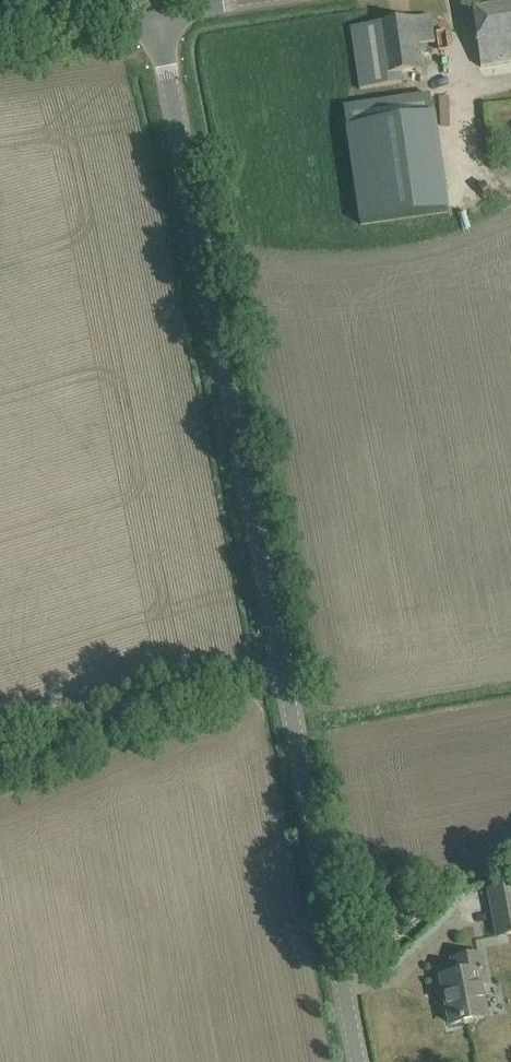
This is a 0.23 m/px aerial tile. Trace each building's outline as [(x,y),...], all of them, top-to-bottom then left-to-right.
[(476,29),(482,67),(510,62),(510,1),(473,7),(476,29)] [(352,27),(350,27),(359,90),(361,90),(401,84),(400,73),(401,72),(422,69),(418,46),(414,18),(380,23),(352,27)] [(489,109),(441,115),(438,95),(363,106),(352,108),(368,225),(455,213),(502,206),(489,109)] [(510,934),(510,887),(489,892),(498,937),(510,934)] [(451,1024),(472,1020),(486,1018),(479,985),(485,984),(480,955),(452,961),(455,976),(442,978),(451,1024)]
